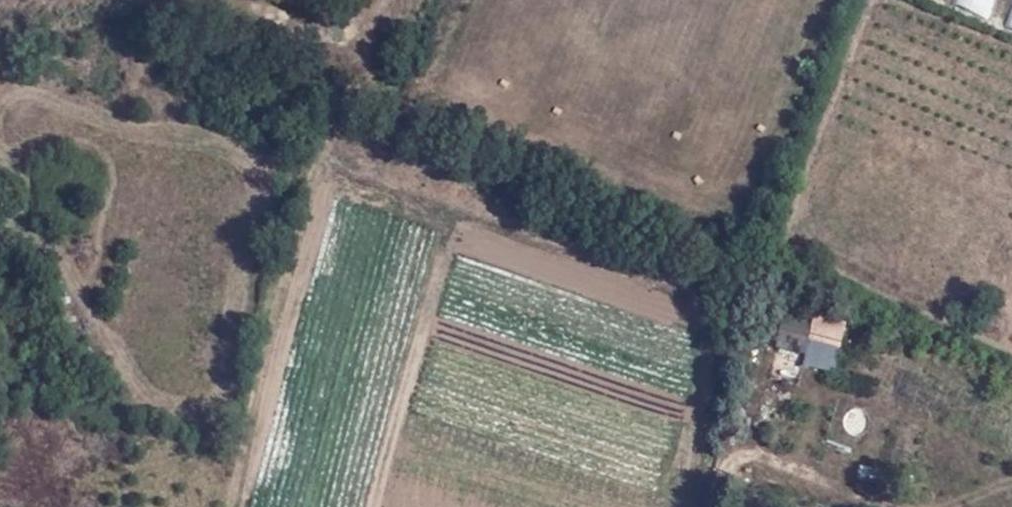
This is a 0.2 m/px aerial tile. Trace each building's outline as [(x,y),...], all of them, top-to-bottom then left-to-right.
[(953,4),(989,18),(996,0),(954,0),(953,4)] [(834,371),(847,319),(815,311),(803,363),(834,371)]
